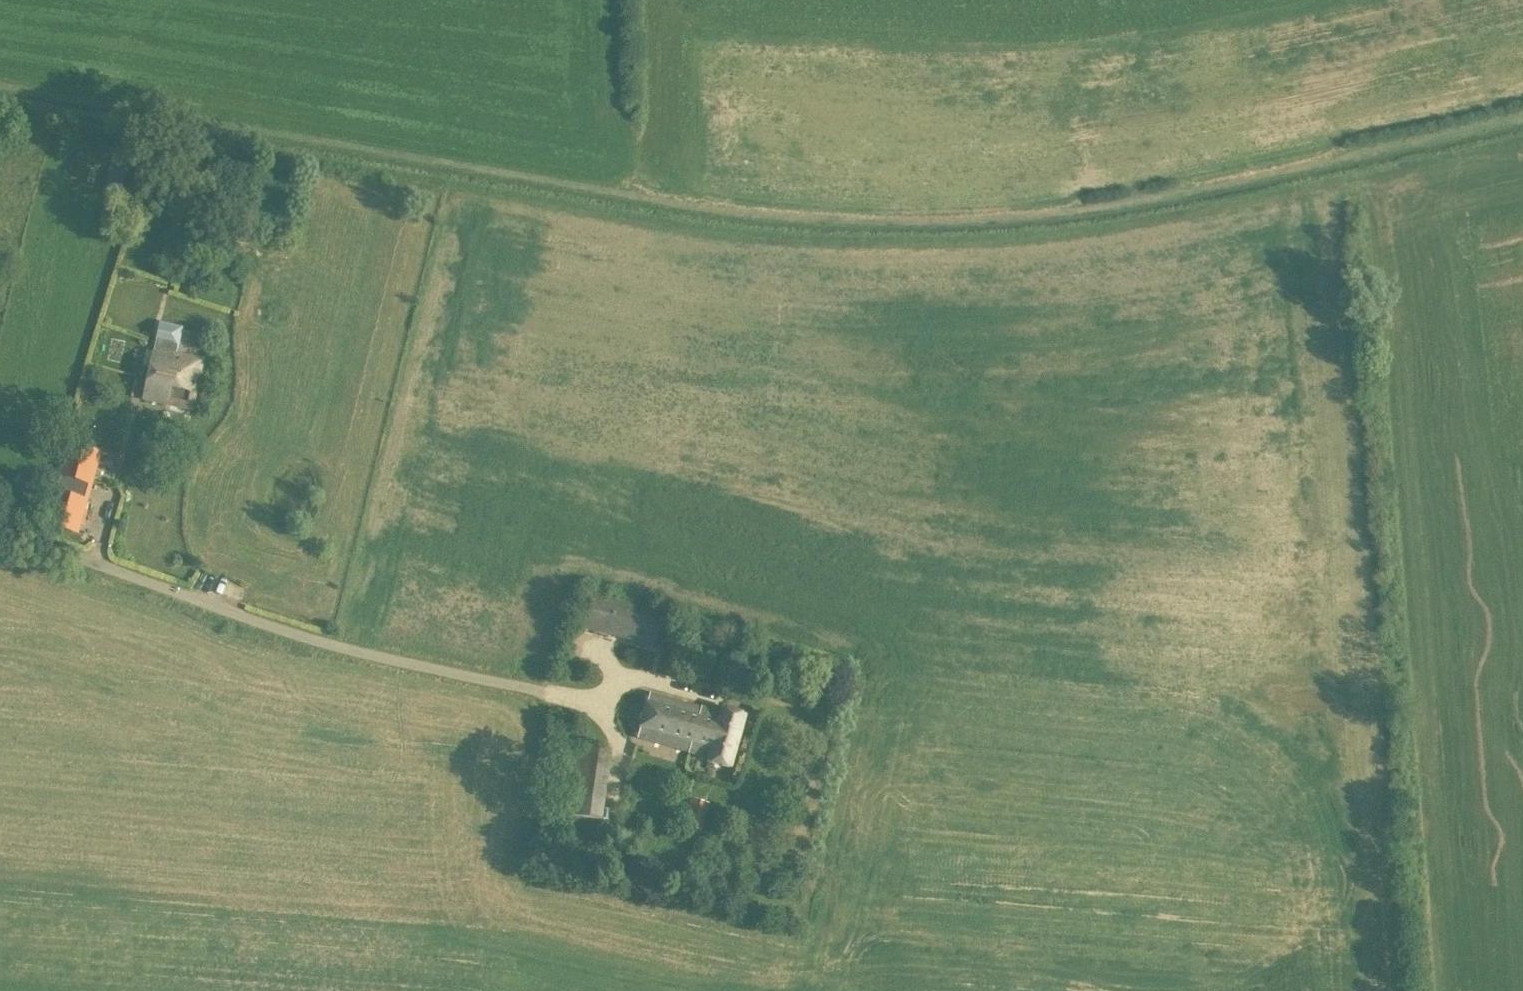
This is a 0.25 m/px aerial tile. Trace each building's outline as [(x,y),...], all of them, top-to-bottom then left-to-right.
[(102,189),(123,197),(132,172),(111,164),(102,189)] [(144,399),(166,404),(169,388),(195,393),(202,360),(176,355),(182,327),(161,322),(144,399)] [(79,533),(101,452),(67,443),(44,523),(79,533)] [(653,646),(662,612),(585,591),(575,625),(653,646)] [(722,711),(702,706),(702,707),(651,692),(639,738),(690,751),(690,752),(710,757),(709,761),(732,767),(746,714),(723,708),(722,711)] [(557,812),(601,818),(612,749),(568,742),(557,812)] [(692,798),(685,826),(702,831),(709,802),(692,798)]
